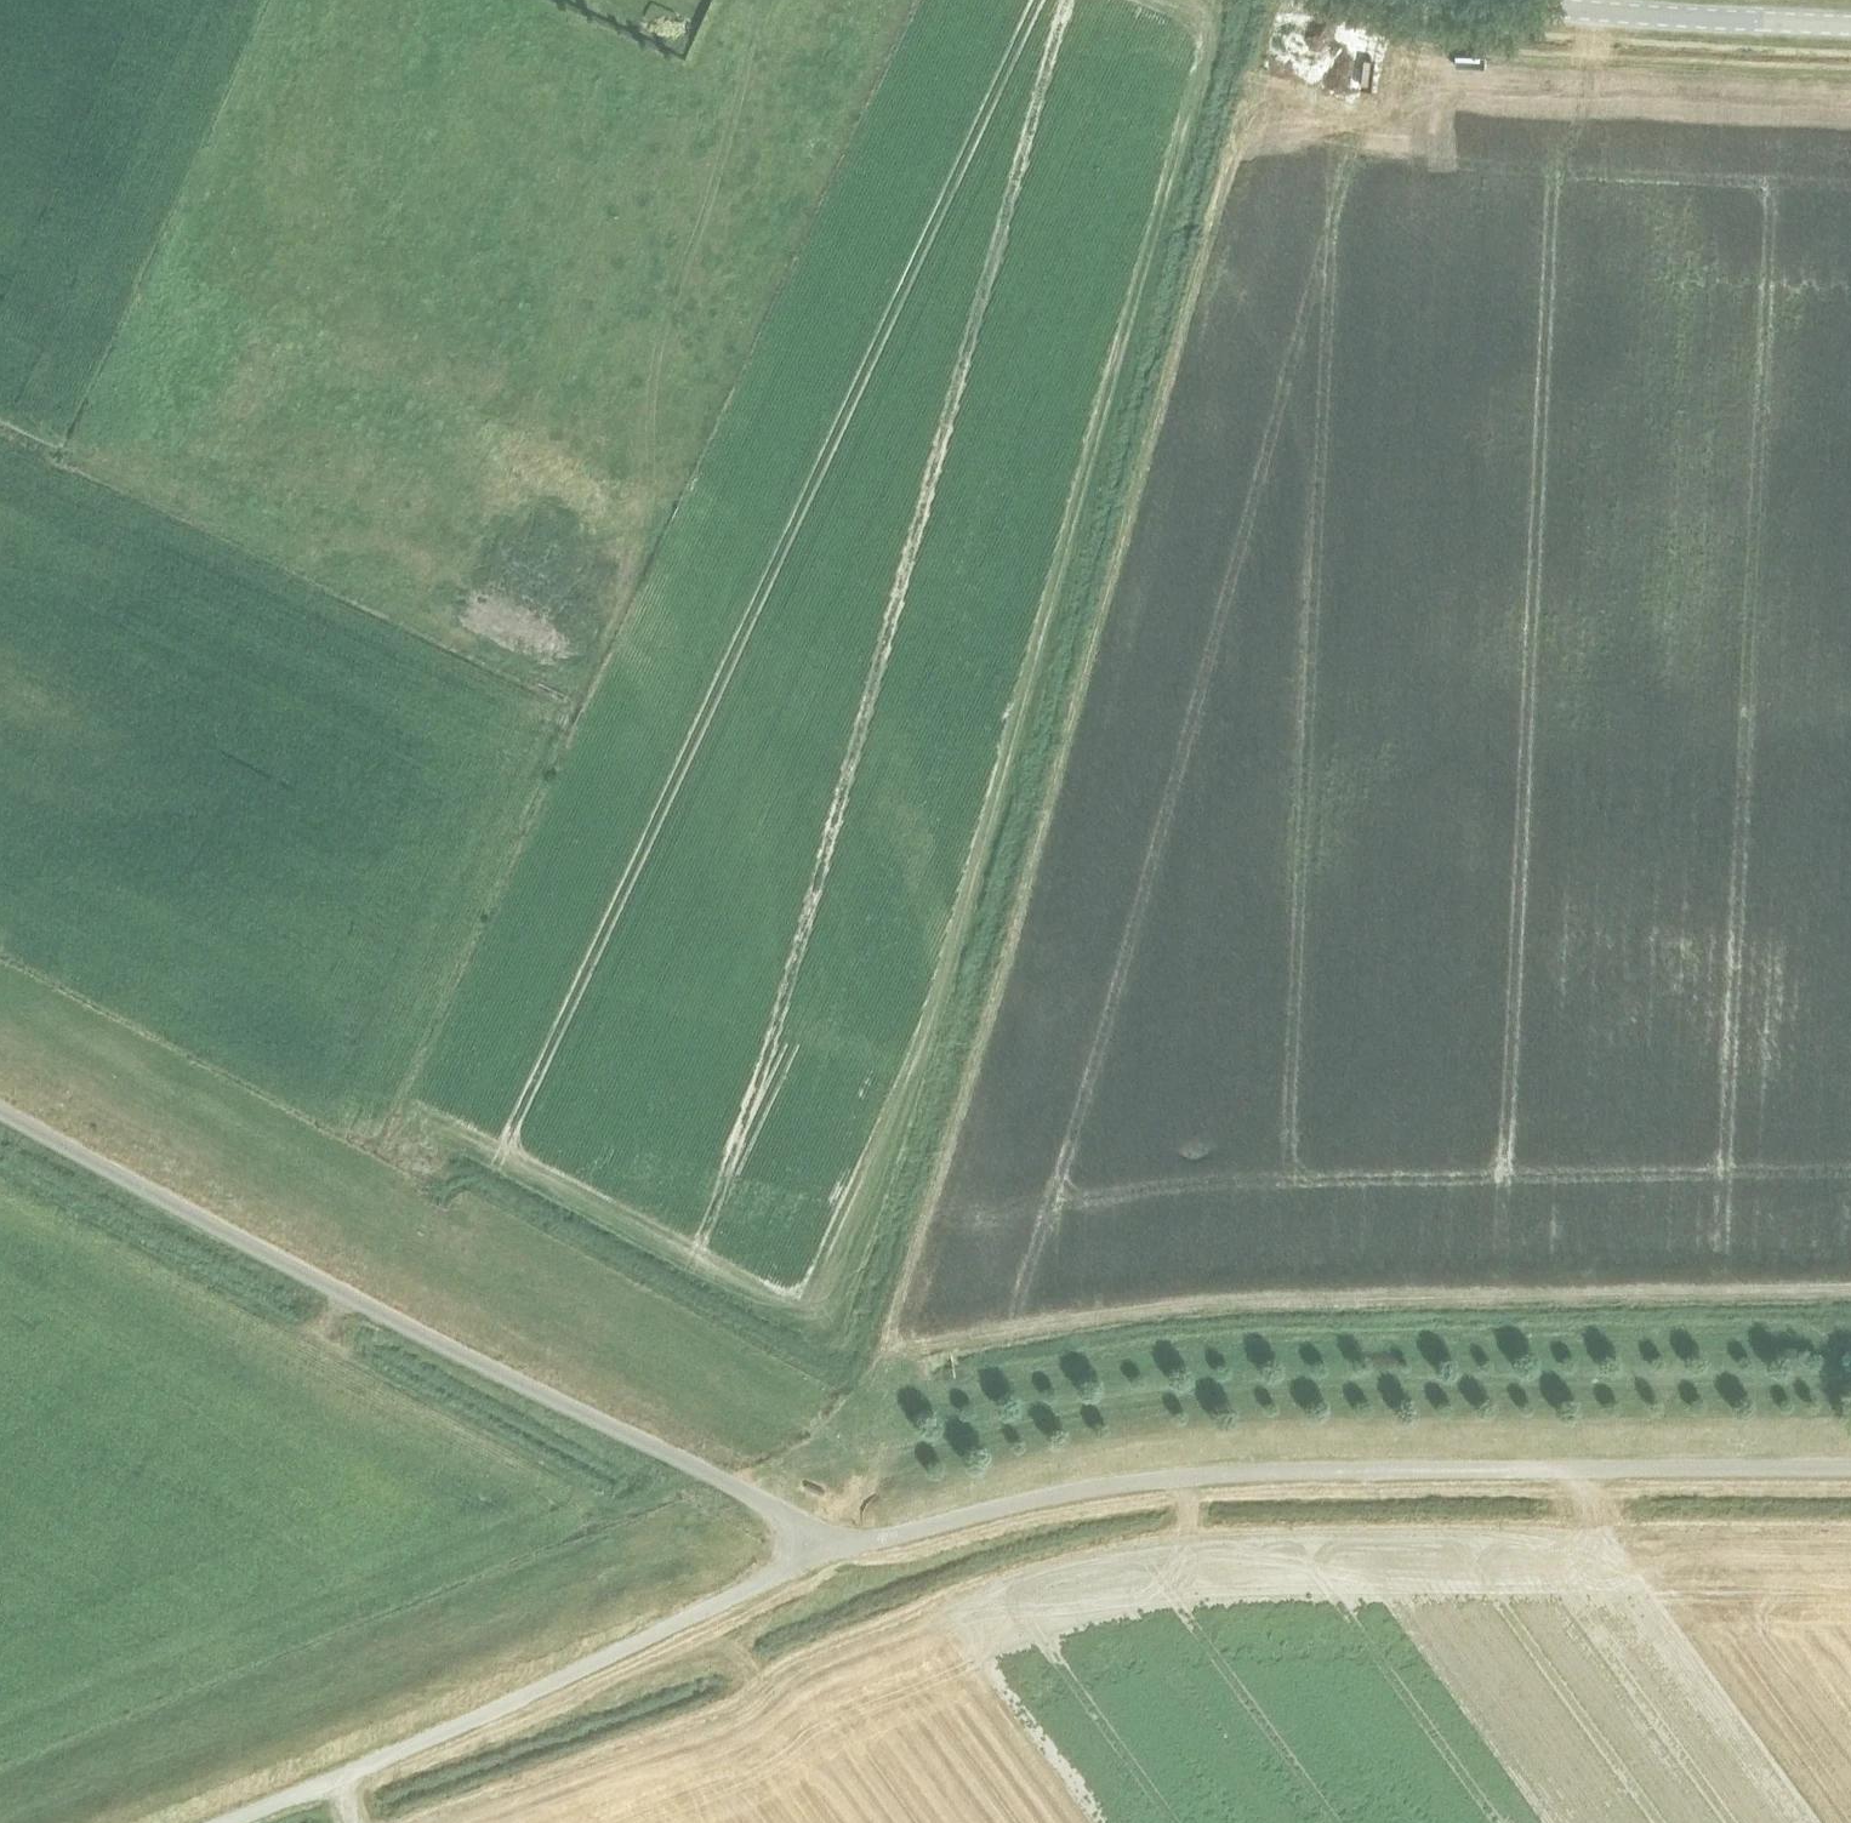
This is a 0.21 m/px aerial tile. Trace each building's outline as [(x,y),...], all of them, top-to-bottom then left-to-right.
[(824,1488),(807,1479),(804,1485),(821,1494),(824,1488)]
